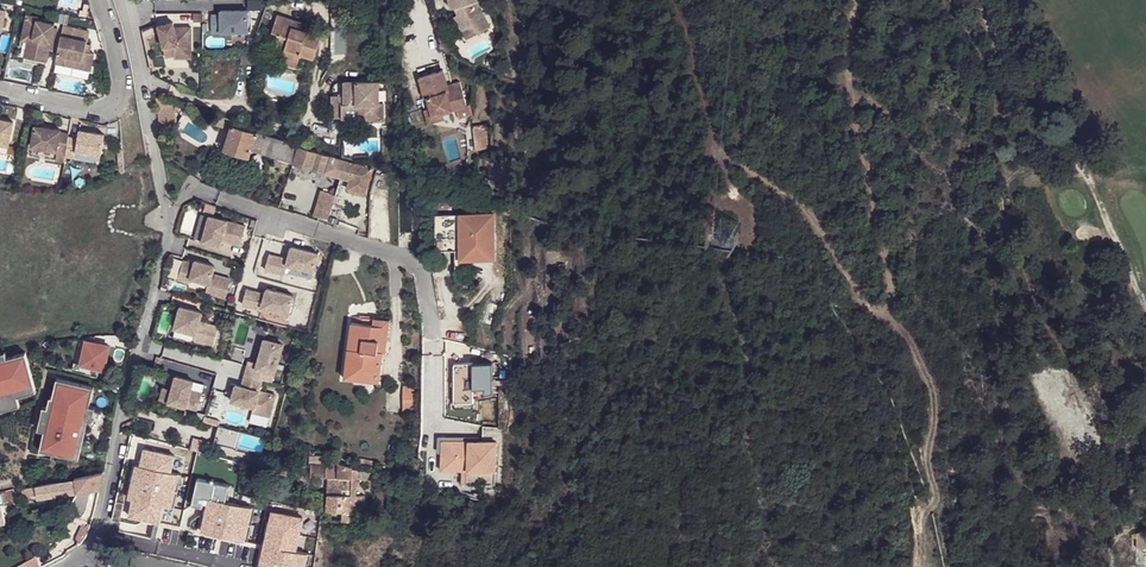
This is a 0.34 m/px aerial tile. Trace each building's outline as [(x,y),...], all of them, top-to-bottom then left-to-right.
[(479,42),(489,34),(474,14),(470,0),(443,0),(449,19),(454,18),(457,17),(459,24),(457,26),(454,28),(463,41),(473,34),(479,42)] [(213,34),(250,34),(249,12),(222,13),(222,17),(213,17),(213,34)] [(44,63),(52,25),(35,22),(36,19),(24,16),(20,37),(31,40),(27,60),(44,63)] [(278,17),(272,33),(278,36),(274,48),(283,51),(279,63),(295,69),(299,57),(313,62),(320,40),(301,33),(304,26),(278,17)] [(173,25),(158,28),(165,60),(174,58),(174,55),(182,55),(182,60),(191,60),(191,29),(182,29),(182,31),(174,32),(174,29),(173,25)] [(87,32),(61,27),(53,64),(89,71),(92,54),(87,53),(83,52),(84,45),(87,32)] [(473,34),(463,41),(470,50),(479,42),(473,34)] [(31,40),(20,37),(19,42),(25,43),(22,59),(27,60),(31,40)] [(444,115),(467,109),(462,90),(455,91),(449,93),(447,88),(443,72),(421,78),(427,100),(429,100),(432,108),(434,118),(444,115)] [(373,81),(338,82),(339,104),(356,104),(357,117),(364,117),(364,120),(378,120),(378,102),(374,103),(373,81)] [(156,98),(161,129),(179,126),(175,107),(156,98)] [(339,104),(337,104),(337,119),(341,119),(341,109),(352,108),(353,120),(364,120),(364,117),(357,117),(356,104),(339,104)] [(434,118),(432,108),(425,109),(430,125),(446,121),(444,115),(434,118)] [(230,121),(218,117),(216,123),(228,127),(230,121)] [(0,121),(0,146),(7,147),(12,123),(0,121)] [(224,149),(249,157),(251,150),(294,163),(299,146),(231,125),(224,149)] [(487,149),(485,126),(473,127),(475,150),(487,149)] [(66,139),(67,135),(59,133),(59,131),(33,127),(30,147),(64,154),(66,139)] [(76,140),(66,139),(64,154),(64,158),(74,159),(74,153),(99,157),(103,135),(77,132),(76,140)] [(331,156),(299,146),(294,163),(326,173),(342,178),(352,181),(349,190),(352,191),(363,194),(366,195),(374,170),(357,164),(331,156)] [(317,217),(329,222),(334,206),(336,196),(324,191),(317,217)] [(436,202),(464,206),(465,198),(437,194),(436,202)] [(345,209),(334,206),(329,222),(341,225),(345,209)] [(494,256),(495,215),(437,214),(436,251),(460,251),(460,256),(471,256),(471,260),(483,261),(483,256),(494,256)] [(251,228),(215,218),(208,243),(226,248),(228,242),(246,247),(251,228)] [(320,272),(324,255),(298,248),(294,260),(276,255),(272,271),(291,276),(293,266),(320,272)] [(220,268),(201,263),(200,266),(189,263),(184,282),(196,285),(197,281),(215,286),(212,295),(232,300),(237,281),(218,276),(220,268)] [(289,311),(293,295),(267,288),(265,294),(246,289),(242,305),(261,310),(262,304),(289,311)] [(208,322),(211,313),(189,307),(183,329),(204,335),(203,340),(222,345),(227,327),(208,322)] [(352,318),(344,380),(379,385),(382,355),(385,355),(389,323),(352,318)] [(110,349),(87,343),(82,366),(75,364),(73,372),(98,378),(100,370),(104,371),(110,349)] [(251,364),(248,375),(275,382),(284,347),(266,343),(260,367),(259,371),(255,370),(256,365),(251,364)] [(18,402),(17,399),(15,393),(34,388),(26,356),(7,361),(0,363),(0,406),(18,402)] [(274,417),(279,396),(262,392),(265,380),(248,376),(245,388),(243,387),(242,393),(237,392),(235,403),(258,408),(257,413),(274,417)] [(177,392),(174,405),(202,413),(207,396),(196,393),(198,383),(181,379),(177,392)] [(88,388),(57,381),(53,399),(50,399),(48,410),(42,433),(44,433),(51,434),(46,454),(57,456),(56,460),(63,462),(64,458),(79,461),(87,422),(86,422),(90,408),(83,406),(88,388)] [(414,407),(414,388),(403,387),(403,407),(414,407)] [(34,388),(15,393),(17,399),(36,394),(34,388)] [(94,389),(88,388),(83,406),(90,408),(94,389)] [(177,392),(168,390),(165,402),(174,405),(177,392)] [(18,402),(0,406),(0,414),(20,409),(18,402)] [(95,409),(90,408),(86,422),(87,422),(92,423),(95,409)] [(42,433),(48,410),(43,409),(38,431),(42,433)] [(239,432),(219,427),(214,443),(235,448),(239,432)] [(496,444),(443,432),(440,444),(446,445),(442,462),(457,465),(454,479),(486,486),(496,444)] [(51,434),(44,433),(40,452),(46,454),(51,434)] [(446,445),(440,444),(436,461),(442,462),(446,445)] [(327,458),(312,457),(311,466),(326,468),(327,462),(327,458)] [(343,513),(352,514),(352,513),(354,467),(327,462),(326,468),(311,466),(310,478),(329,480),(338,481),(337,497),(328,497),(327,512),(343,513)] [(354,467),(352,513),(364,513),(364,497),(356,495),(357,468),(354,467)] [(100,490),(103,474),(75,480),(76,481),(47,487),(50,497),(100,490)] [(329,480),(328,497),(337,497),(338,481),(329,480)] [(47,486),(37,488),(40,498),(50,497),(47,487),(47,486)] [(32,489),(24,491),(26,499),(33,498),(32,489)] [(22,491),(16,493),(17,500),(24,498),(22,491)] [(13,493),(2,496),(4,505),(15,502),(13,493)] [(352,514),(343,513),(343,523),(352,523),(352,514)] [(1133,550),(1145,546),(1145,529),(1132,535),(1133,550)] [(301,555),(300,559),(309,559),(311,537),(290,535),(289,553),(301,555)] [(273,566),(299,566),(300,559),(301,555),(289,553),(275,551),(273,566)]
